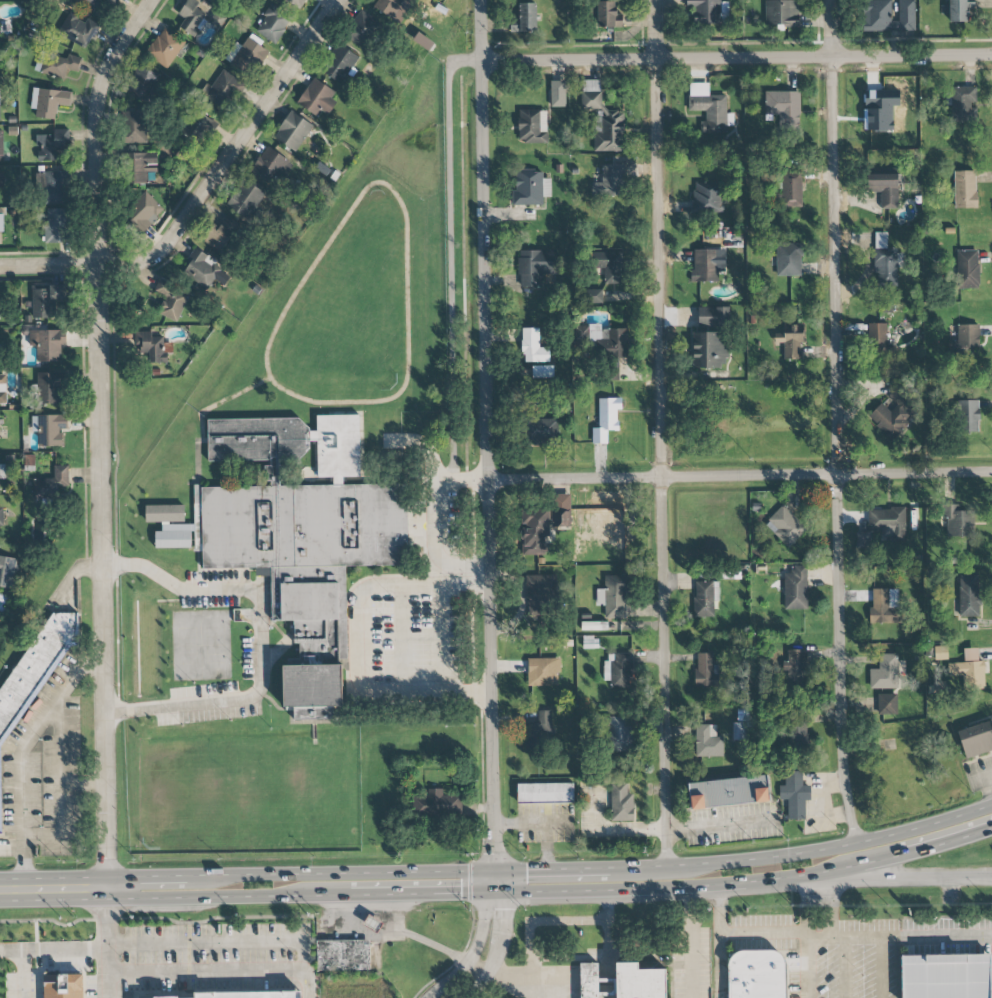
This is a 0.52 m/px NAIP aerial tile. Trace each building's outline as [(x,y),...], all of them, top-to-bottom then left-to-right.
[(95,10),(101,0),(79,0),(95,10)] [(184,19),(179,28),(194,38),(208,16),(196,8),(199,3),(195,0),(182,0),(180,4),(183,7),(178,15),(184,19)] [(300,11),(306,0),(281,0),(300,11)] [(373,6),(391,19),(404,0),(377,0),(373,6)] [(686,8),(693,8),(693,24),(728,24),(728,3),(721,2),(721,0),(686,0),(686,8)] [(798,0),(764,1),(765,26),(798,26),(798,0)] [(864,32),(915,31),(914,0),(898,0),(898,21),(892,21),(891,0),(863,0),(864,32)] [(968,22),(967,9),(974,9),(974,0),(949,0),(949,5),(943,5),(944,14),(950,14),(950,22),(968,22)] [(622,28),(622,11),(615,11),(615,2),(598,1),(597,27),(622,28)] [(262,16),(266,18),(256,31),(274,44),(293,19),(272,3),(262,16)] [(511,32),(537,32),(536,3),(518,3),(518,21),(511,21),(511,32)] [(98,26),(70,10),(57,33),(85,49),(98,26)] [(344,38),(364,49),(380,21),(360,10),(344,38)] [(145,55),(168,70),(185,41),(163,28),(145,55)] [(241,47),(236,43),(224,58),(248,77),(269,50),(250,35),(241,47)] [(321,72),(341,84),(358,57),(338,44),(321,72)] [(67,69),(78,72),(82,58),(68,54),(67,59),(41,51),(35,71),(64,79),(67,69)] [(159,73),(133,67),(126,97),(152,103),(159,73)] [(239,79),(221,69),(207,95),(225,105),(239,79)] [(328,115),(336,102),(331,99),(335,92),(313,78),(297,104),(318,117),(322,111),(328,115)] [(594,151),(624,151),(624,109),(601,109),(601,80),(582,80),(582,111),(594,111),(594,151)] [(550,107),(566,107),(565,81),(550,81),(550,107)] [(689,112),(703,111),(703,133),(727,133),(726,95),(709,95),(708,83),(688,84),(689,112)] [(977,105),(976,87),(951,87),(952,122),(977,121),(976,105),(977,105)] [(72,92),(34,88),(31,117),(56,119),(57,105),(70,106),(72,92)] [(800,92),(764,91),(764,115),(779,115),(779,131),(799,131),(800,92)] [(547,110),(517,111),(518,144),(547,143),(547,110)] [(292,111),(278,131),(280,131),(275,138),(296,152),(314,127),(292,111)] [(146,143),(145,112),(125,112),(126,143),(146,143)] [(68,129),(53,130),(53,135),(35,135),(36,146),(38,146),(39,161),(56,161),(55,151),(68,150),(68,129)] [(289,160),(266,146),(250,172),(273,186),(289,160)] [(157,152),(132,153),(133,184),(147,183),(146,172),(157,171),(157,152)] [(319,162),(315,168),(327,176),(331,170),(319,162)] [(624,164),(602,165),(602,183),(591,183),(591,197),(624,196),(624,164)] [(336,171),(330,179),(335,183),(341,175),(336,171)] [(543,206),(543,197),(551,197),(551,179),(543,179),(543,171),(516,171),(515,190),(511,190),(511,206),(543,206)] [(956,171),(955,208),(979,208),(979,193),(977,193),(977,171),(956,171)] [(45,172),(44,204),(64,205),(66,172),(45,172)] [(802,207),(802,173),(782,173),(782,207),(802,207)] [(898,209),(898,174),(868,173),(867,192),(880,193),(880,209),(898,209)] [(245,179),(226,206),(247,221),(266,194),(245,179)] [(694,181),(692,213),(721,215),(723,183),(694,181)] [(164,211),(146,191),(124,212),(143,231),(164,211)] [(272,195),(269,200),(277,206),(280,201),(272,195)] [(67,209),(45,210),(46,243),(68,243),(67,209)] [(219,228),(213,224),(203,242),(222,254),(240,224),(226,216),(219,228)] [(897,287),(897,267),(903,267),(903,251),(887,250),(887,232),(874,232),(874,274),(878,274),(878,286),(897,287)] [(777,244),(778,276),(802,276),(801,257),(804,257),(804,244),(777,244)] [(215,265),(217,259),(194,249),(182,276),(210,289),(220,268),(215,265)] [(556,250),(518,251),(519,288),(542,287),(542,275),(556,274),(556,250)] [(720,250),(719,282),(693,282),(693,271),(695,271),(695,250),(720,250)] [(978,250),(957,251),(957,288),(979,288),(978,250)] [(604,284),(623,284),(623,251),(591,251),(591,268),(604,268),(604,284)] [(190,291),(159,278),(153,292),(165,297),(157,314),(177,322),(190,291)] [(65,285),(31,285),(32,319),(53,318),(53,301),(66,301),(65,285)] [(603,303),(602,289),(584,290),(585,304),(603,303)] [(892,312),(892,303),(881,304),(881,312),(892,312)] [(729,307),(697,308),(698,329),(730,328),(729,307)] [(868,349),(887,349),(887,323),(867,324),(868,349)] [(627,329),(601,329),(601,324),(589,325),(590,357),(628,357),(627,329)] [(977,324),(957,325),(957,340),(949,340),(949,353),(978,352),(977,324)] [(802,359),(801,325),(783,325),(784,360),(802,359)] [(573,341),(588,340),(588,326),(573,327),(573,341)] [(549,362),(550,348),(539,348),(539,328),(522,328),(521,362),(549,362)] [(61,362),(61,344),(65,344),(66,331),(29,330),(29,346),(36,346),(36,361),(61,362)] [(167,363),(167,353),(172,352),(172,343),(163,343),(163,337),(151,337),(151,331),(133,332),(134,351),(147,351),(147,363),(167,363)] [(693,332),(692,368),(725,369),(727,333),(693,332)] [(553,366),(531,366),(531,378),(553,378),(553,366)] [(60,404),(59,372),(38,373),(38,404),(60,404)] [(895,441),(919,409),(893,390),(887,398),(886,397),(868,421),(895,441)] [(607,443),(607,431),(619,430),(618,399),(598,399),(598,426),(593,426),(593,444),(607,443)] [(979,401),(959,401),(958,432),(978,432),(979,401)] [(31,415),(32,433),(37,432),(38,447),(61,447),(61,429),(68,429),(67,415),(31,415)] [(200,488),(266,486),(265,461),(209,462),(207,420),(298,418),(310,430),(312,459),(280,457),(280,485),(407,484),(409,563),(345,566),(347,659),(341,661),(342,708),(334,709),(334,722),(294,722),(293,710),(290,710),(285,709),(281,669),(297,669),(296,624),(271,624),(271,567),(202,570),(200,488)] [(558,419),(527,418),(525,444),(558,445),(558,419)] [(32,479),(32,498),(69,497),(68,465),(53,466),(54,479),(32,479)] [(184,505),(145,506),(145,523),(185,522),(184,505)] [(787,548),(807,529),(783,505),(764,524),(787,548)] [(963,505),(941,505),(940,527),(948,527),(947,537),(973,538),(974,511),(963,511),(963,505)] [(631,541),(632,508),(604,507),(603,540),(631,541)] [(905,508),(869,509),(869,543),(906,543),(905,508)] [(572,527),(572,510),(524,510),(524,555),(546,555),(546,527),(572,527)] [(856,547),(870,547),(870,532),(856,532),(856,547)] [(0,556),(0,587),(15,589),(18,558),(0,556)] [(808,609),(807,565),(791,565),(792,573),(783,573),(784,610),(808,609)] [(556,575),(528,574),(526,619),(538,620),(539,597),(556,597),(556,575)] [(626,618),(627,576),(605,575),(604,590),(596,589),(595,606),(605,606),(604,618),(626,618)] [(979,576),(959,576),(959,616),(979,616),(979,576)] [(718,601),(719,582),(695,581),(693,617),(713,618),(714,601),(718,601)] [(899,589),(870,589),(871,624),(899,623),(899,589)] [(1,835),(1,822),(1,753),(65,646),(78,646),(78,613),(47,613),(0,691),(0,835),(1,835)] [(935,660),(947,660),(947,647),(935,647),(935,660)] [(948,677),(962,676),(963,690),(985,689),(984,661),(978,661),(978,648),(963,649),(964,663),(948,663),(948,677)] [(806,650),(784,651),(785,687),(807,687),(806,650)] [(632,653),(612,653),(611,690),(631,690),(632,653)] [(718,664),(713,664),(713,654),(696,653),(695,688),(718,688),(718,664)] [(897,654),(878,654),(879,669),(869,669),(870,689),(898,689),(897,654)] [(527,686),(557,686),(557,673),(560,673),(561,659),(528,658),(527,686)] [(897,694),(875,694),(875,715),(898,714),(897,694)] [(551,710),(537,711),(538,723),(525,723),(526,748),(537,748),(536,738),(552,737),(551,710)] [(632,753),(634,718),(610,716),(607,751),(632,753)] [(967,760),(991,751),(991,722),(958,733),(967,760)] [(732,740),(747,740),(746,723),(732,723),(732,740)] [(724,737),(716,737),(716,726),(695,725),(694,756),(723,757),(724,737)] [(802,786),(802,771),(785,771),(785,786),(779,786),(779,802),(785,802),(785,819),(805,819),(805,801),(810,801),(810,786),(802,786)] [(688,782),(690,809),(769,803),(767,776),(688,782)] [(610,821),(633,821),(634,794),(627,794),(627,783),(611,782),(610,821)] [(517,784),(517,804),(573,804),(573,783),(517,784)] [(443,789),(427,789),(427,795),(413,795),(412,816),(452,817),(452,795),(443,795),(443,789)] [(376,932),(382,924),(369,915),(363,924),(376,932)] [(316,971),(370,970),(370,940),(316,941),(316,971)] [(783,958),(784,997),(725,997),(725,954),(740,947),(767,947),(783,958)] [(903,997),(991,997),(991,956),(903,957),(903,997)] [(580,964),(580,997),(598,997),(598,963),(580,964)] [(666,969),(638,970),(638,963),(616,963),(616,997),(666,997),(666,969)] [(44,997),(83,997),(82,974),(43,975),(44,997)]
